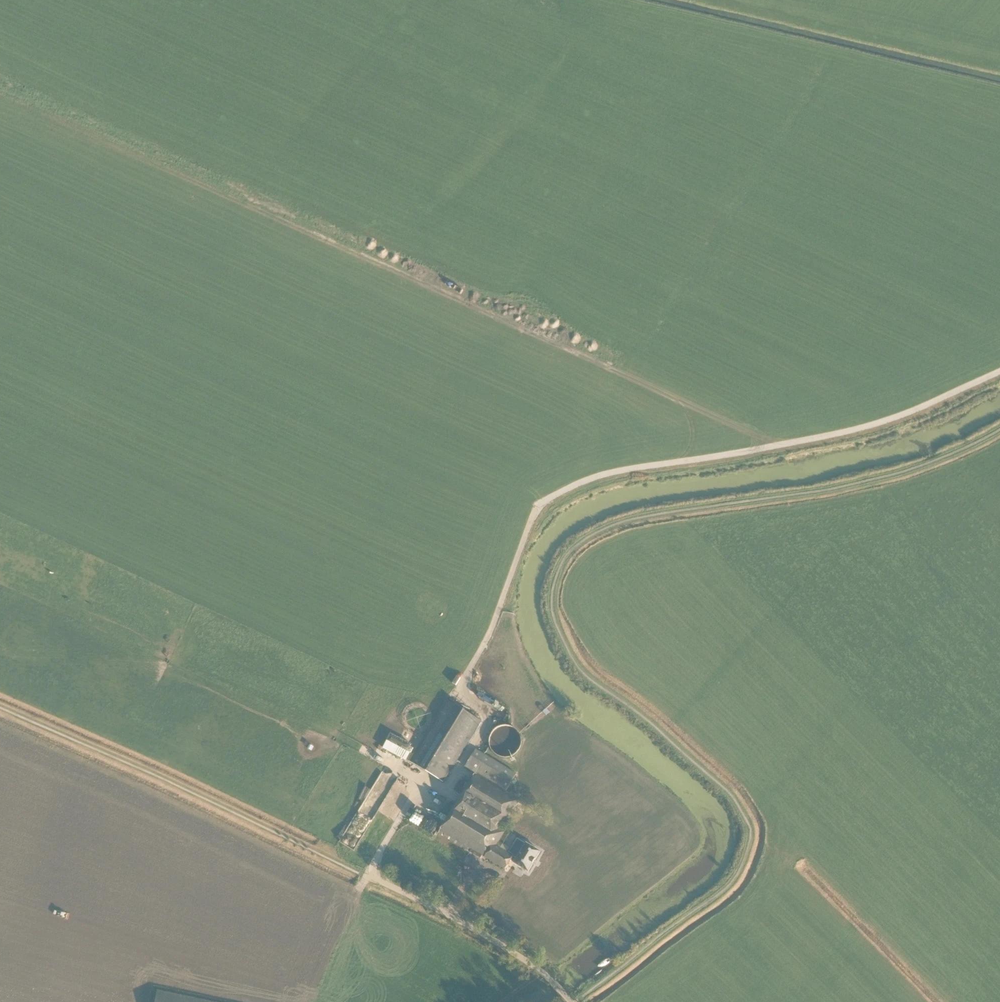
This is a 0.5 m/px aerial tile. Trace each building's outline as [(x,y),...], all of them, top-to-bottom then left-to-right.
[(443,782),(481,720),(447,700),(409,761),(443,782)] [(508,757),(514,755),(518,752),(521,747),(522,742),(522,736),(519,731),(515,727),(510,725),(504,725),(498,727),(494,731),(491,736),(490,741),(491,746),(494,751),(498,755),(503,757),(508,757)] [(379,759),(381,754),(358,744),(356,749),(379,759)] [(475,773),(439,833),(481,858),(483,855),(506,869),(513,856),(499,848),(509,831),(503,827),(520,799),(506,791),(511,783),(515,785),(518,780),(514,778),(517,773),(476,749),(465,766),(475,773)] [(515,863),(529,871),(541,851),(527,843),(526,844),(518,839),(510,852),(518,857),(515,863)] [(158,990),(155,1001),(214,1001),(158,990)]
